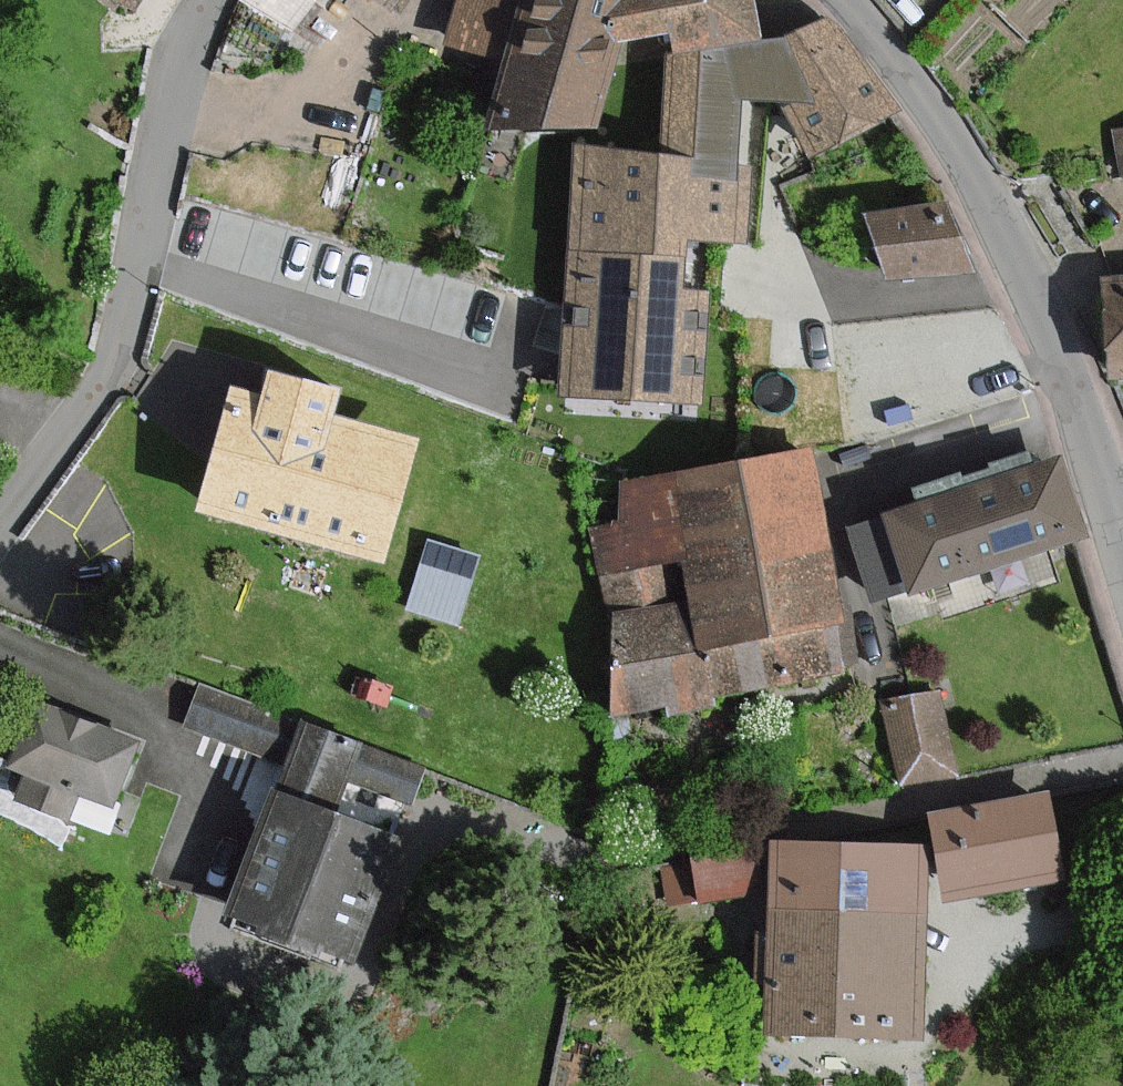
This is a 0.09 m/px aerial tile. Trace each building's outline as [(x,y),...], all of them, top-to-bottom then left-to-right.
[(287,0),(262,0),(278,12),(287,0)] [(401,14),(411,0),(383,0),(401,14)] [(520,0),(462,0),(452,55),(506,65),(520,0)] [(613,16),(625,0),(520,0),(506,65),(494,126),(604,132),(631,46),(613,16)] [(712,103),(758,101),(782,99),(817,165),(900,120),(846,22),(839,9),(769,48),(760,13),(757,0),(625,0),(613,16),(631,46),(675,36),(673,55),(712,57),(712,103)] [(673,55),(665,153),(753,160),(754,149),(758,101),(712,103),(712,57),(673,55)] [(1115,124),(1118,214),(1122,213),(1122,124),(1115,124)] [(665,153),(579,147),(572,244),(689,253),(691,237),(746,241),(753,160),(665,153)] [(973,272),(961,202),(875,217),(887,287),(973,272)] [(687,283),(689,253),(572,244),(570,266),(561,375),(707,387),(715,285),(687,283)] [(1113,287),(1116,378),(1122,377),(1122,287),(1113,287)] [(348,426),(358,387),(271,363),(261,400),(236,393),(204,516),(395,567),(427,447),(348,426)] [(813,448),(667,476),(692,601),(701,650),(836,624),(847,622),(813,448)] [(1082,531),(1057,458),(889,514),(914,588),(1082,531)] [(628,521),(600,527),(617,615),(692,601),(667,476),(621,485),(628,521)] [(456,609),(472,543),(424,531),(407,597),(456,609)] [(636,712),(846,672),(836,624),(701,650),(692,601),(617,615),(636,712)] [(283,715),(197,677),(182,710),(269,748),(283,715)] [(912,791),(966,782),(951,693),(897,702),(912,791)] [(136,741),(40,703),(15,765),(111,803),(136,741)] [(306,724),(235,921),(354,964),(401,833),(334,809),(345,778),(411,801),(423,766),(306,724)] [(945,831),(957,903),(1063,885),(1051,813),(945,831)] [(780,849),(772,1039),(927,1045),(934,855),(780,849)] [(699,853),(700,887),(746,885),(745,851),(699,853)]
